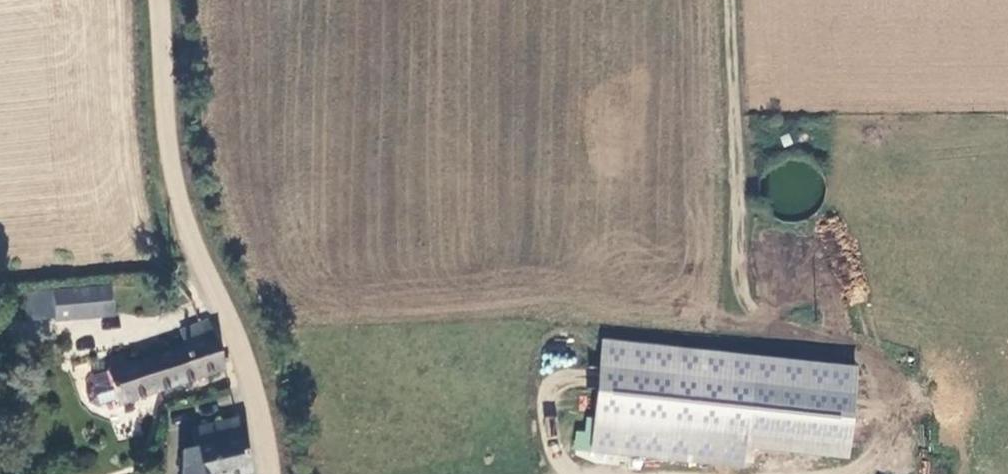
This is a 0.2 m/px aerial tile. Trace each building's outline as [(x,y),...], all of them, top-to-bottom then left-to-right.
[(103,286),(63,290),(66,321),(106,317),(103,286)] [(63,290),(44,292),(47,323),(66,321),(63,290)] [(119,404),(225,366),(210,318),(181,330),(185,344),(183,344),(108,370),(108,371),(93,376),(95,385),(91,387),(87,394),(91,403),(97,406),(117,399),(119,404)] [(847,389),(746,378),(741,429),(841,440),(847,389)] [(252,473),(240,418),(192,429),(196,447),(183,450),(182,473),(248,473),(252,473)]
